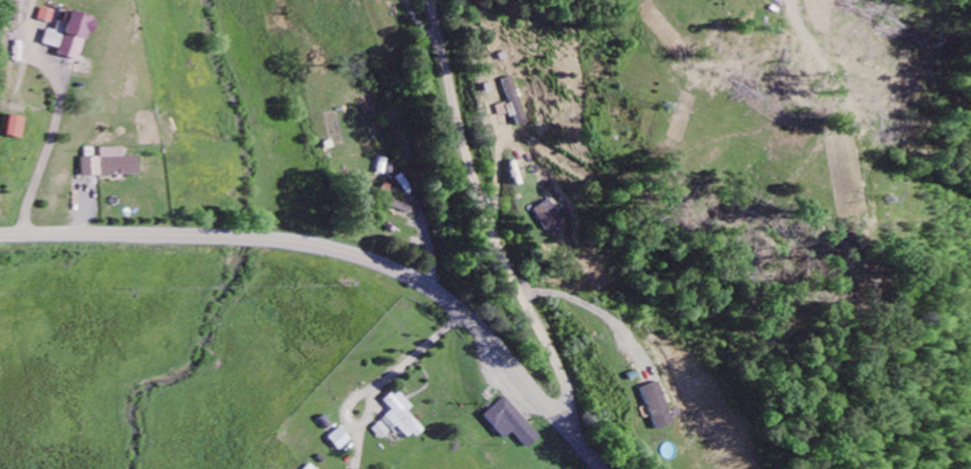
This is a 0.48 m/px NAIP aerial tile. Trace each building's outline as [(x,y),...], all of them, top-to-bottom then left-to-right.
[(51,21),(55,9),(43,5),(39,18),(51,21)] [(43,43),(58,46),(56,53),(79,59),(90,15),(65,8),(62,21),(57,20),(55,29),(47,27),(43,43)] [(525,122),(511,75),(500,78),(507,100),(492,105),(495,115),(505,112),(506,116),(513,114),(516,125),(525,122)] [(3,134),(19,137),(22,116),(6,113),(3,134)] [(123,155),(123,145),(100,146),(100,155),(82,155),(83,174),(138,173),(137,154),(123,155)] [(410,211),(413,201),(388,192),(391,185),(384,183),(378,199),(410,211)] [(531,207),(540,229),(560,220),(551,198),(531,207)] [(638,386),(653,428),(672,422),(658,380),(638,386)] [(413,406),(398,388),(385,400),(392,409),(382,418),(391,429),(397,424),(409,439),(423,427),(408,410),(413,406)] [(372,428),(381,438),(390,430),(381,419),(372,428)] [(352,438),(341,425),(328,436),(339,449),(352,438)]
